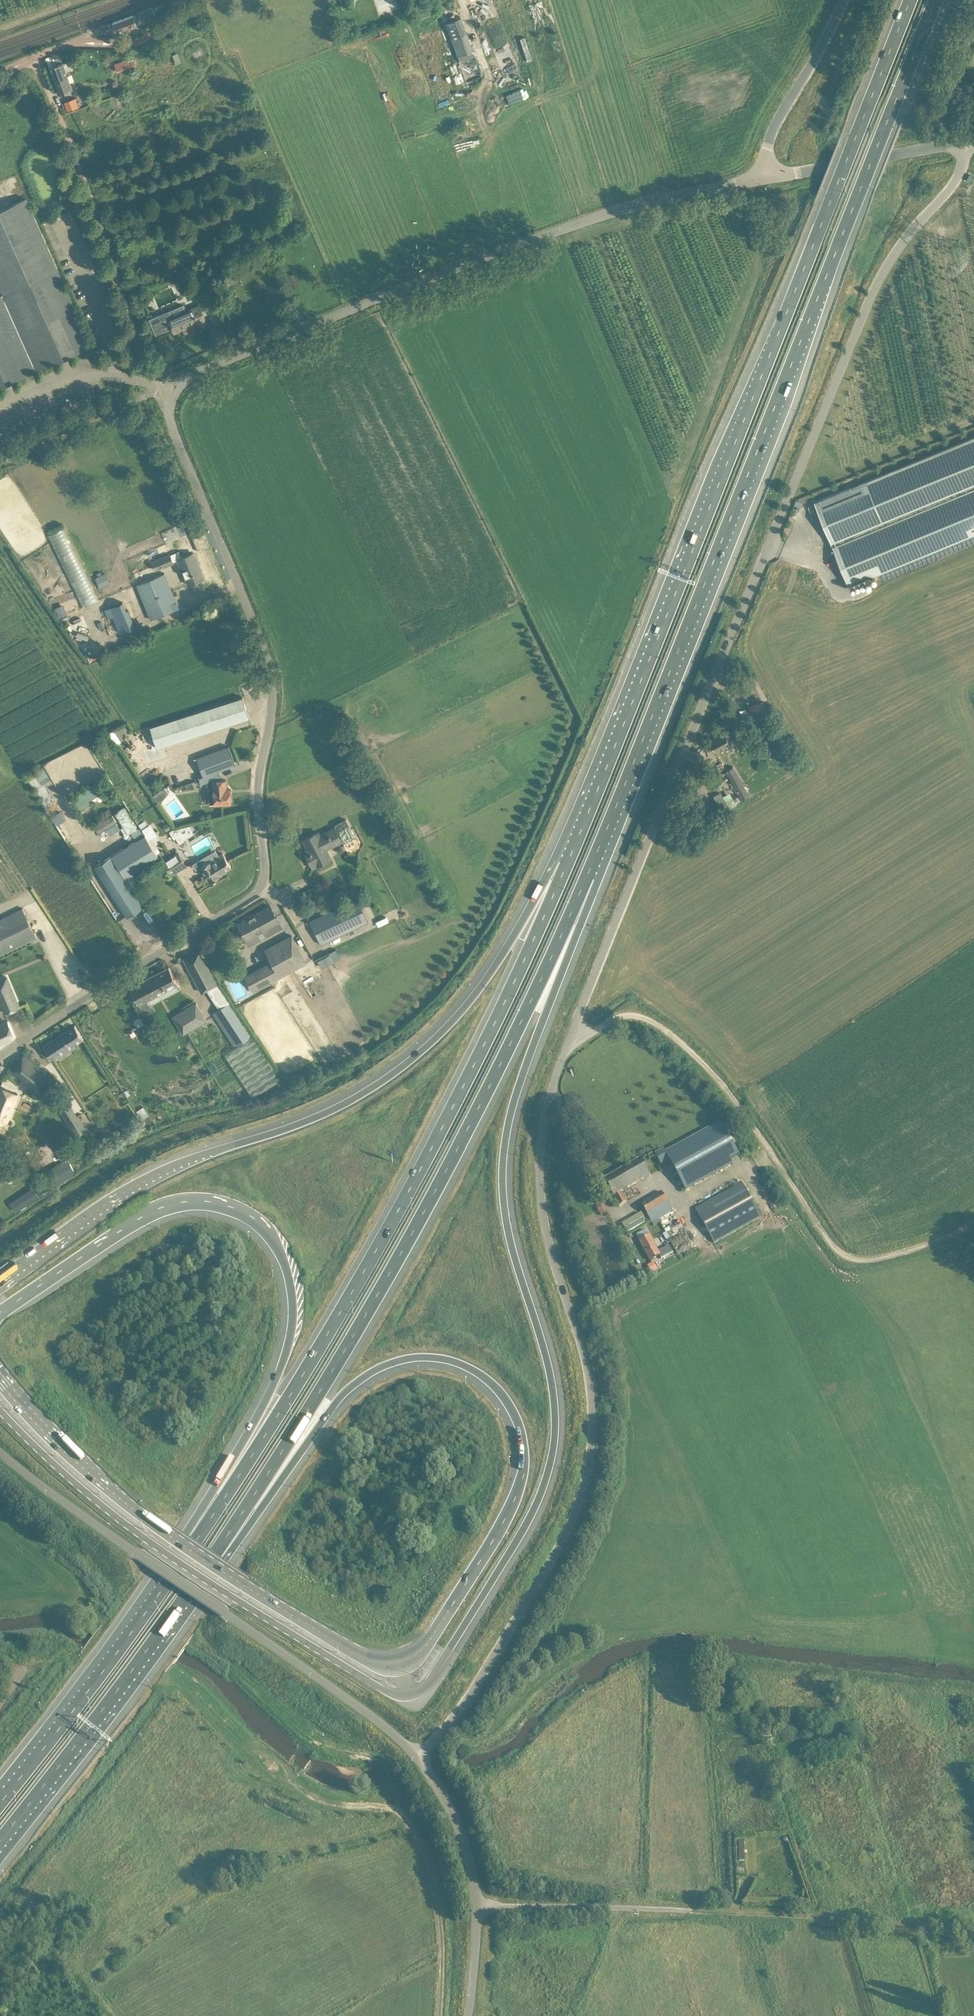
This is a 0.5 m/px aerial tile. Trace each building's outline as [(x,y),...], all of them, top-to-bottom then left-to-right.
[(380,15),(398,8),(395,0),(375,0),(380,15)] [(143,18),(152,15),(155,14),(153,8),(153,7),(152,7),(140,12),(143,18)] [(129,27),(137,24),(136,22),(138,21),(136,15),(134,16),(133,15),(113,22),(117,31),(123,29),(124,33),(130,31),(129,27)] [(446,23),(460,61),(473,56),(471,51),(473,50),(461,17),(446,23)] [(112,31),(109,23),(101,26),(103,32),(107,31),(108,33),(112,31)] [(135,65),(132,57),(115,64),(118,71),(135,65)] [(73,89),(63,62),(49,67),(59,94),(73,89)] [(64,102),(67,111),(79,106),(76,97),(64,102)] [(0,296),(0,385),(92,344),(26,198),(0,210),(0,285),(4,294),(0,296)] [(183,305),(150,319),(157,334),(172,328),(174,332),(188,326),(188,325),(197,321),(198,322),(206,319),(204,314),(211,312),(206,300),(198,303),(199,303),(199,305),(186,311),(183,305)] [(814,502),(848,585),(973,534),(973,437),(814,502)] [(193,553),(186,556),(178,559),(189,584),(204,578),(195,556),(193,553)] [(171,558),(170,554),(152,562),(155,569),(173,562),(171,558)] [(98,576),(95,577),(101,588),(111,583),(106,572),(103,573),(102,571),(97,573),(98,576)] [(151,619),(179,608),(165,573),(137,584),(151,619)] [(103,591),(64,607),(79,646),(118,630),(103,591)] [(156,748),(249,716),(243,696),(149,728),(156,748)] [(109,731),(116,744),(124,739),(117,727),(109,731)] [(715,752),(724,747),(731,743),(730,743),(735,740),(730,732),(726,735),(724,732),(709,740),(715,752)] [(217,770),(235,764),(229,746),(196,758),(202,776),(198,777),(199,783),(219,775),(217,770)] [(801,765),(797,758),(786,765),(790,772),(801,765)] [(34,771),(40,780),(48,775),(42,766),(34,771)] [(725,770),(742,800),(749,796),(733,766),(725,770)] [(210,803),(231,802),(230,788),(227,788),(226,779),(213,780),(214,790),(207,790),(208,803),(210,803)] [(77,806),(100,793),(94,783),(71,796),(77,806)] [(168,793),(164,787),(153,795),(159,804),(168,793)] [(138,827),(124,805),(117,809),(118,810),(115,811),(127,832),(130,830),(131,831),(138,827)] [(61,811),(54,816),(67,836),(74,832),(61,811)] [(100,832),(106,828),(109,834),(122,828),(114,813),(96,823),(100,832)] [(304,839),(310,852),(307,854),(313,867),(331,858),(324,845),(333,841),(334,844),(343,840),(344,842),(355,837),(346,819),(335,824),(336,827),(320,835),(318,832),(304,839)] [(168,822),(163,825),(166,830),(172,827),(168,822)] [(150,824),(142,829),(145,834),(157,853),(160,851),(155,844),(161,840),(150,824)] [(172,829),(169,830),(174,838),(176,837),(179,843),(185,840),(177,828),(172,829)] [(160,858),(157,853),(145,834),(95,865),(127,916),(144,905),(142,902),(148,898),(133,875),(160,858)] [(164,861),(172,874),(186,865),(178,852),(173,855),(169,850),(164,853),(162,849),(160,851),(157,853),(160,858),(162,862),(164,861)] [(201,866),(211,881),(220,875),(219,873),(231,866),(223,853),(219,855),(215,850),(193,864),(196,869),(201,866)] [(321,944),(368,922),(357,898),(310,920),(321,944)] [(270,905),(238,923),(250,945),(282,927),(270,905)] [(0,920),(0,957),(37,939),(23,909),(0,920)] [(306,962),(292,935),(266,949),(275,965),(248,979),(254,990),(306,962)] [(200,950),(184,958),(202,992),(206,989),(219,981),(200,950)] [(323,967),(335,961),(331,953),(319,959),(323,967)] [(178,983),(169,966),(130,987),(145,1015),(155,1010),(152,1004),(150,1005),(147,999),(178,983)] [(19,1006),(7,977),(0,979),(0,1000),(5,1012),(19,1006)] [(178,1025),(183,1034),(206,1020),(196,1002),(184,1009),(189,1018),(178,1025)] [(219,1009),(213,1013),(235,1046),(252,1035),(246,1026),(245,1025),(241,1018),(231,1002),(219,1009)] [(8,1021),(0,1025),(0,1043),(14,1037),(8,1021)] [(75,1025),(43,1045),(52,1058),(57,1055),(58,1058),(66,1052),(64,1049),(73,1043),(74,1044),(84,1038),(75,1025)] [(229,1050),(224,1054),(253,1098),(281,1080),(267,1059),(252,1035),(235,1046),(229,1050)] [(57,1082),(24,1054),(12,1069),(40,1092),(44,1087),(50,1091),(57,1082)] [(19,1092),(0,1086),(0,1136),(2,1131),(3,1131),(19,1092)] [(74,1114),(64,1098),(54,1105),(73,1136),(84,1129),(85,1128),(75,1113),(74,1114)] [(671,1158),(687,1189),(735,1165),(733,1159),(741,1155),(725,1122),(669,1151),(667,1147),(658,1152),(663,1162),(671,1158)] [(65,1134),(51,1142),(61,1159),(75,1151),(65,1134)] [(619,1206),(626,1202),(621,1193),(651,1176),(641,1158),(604,1179),(613,1196),(614,1196),(619,1206)] [(59,1170),(45,1178),(51,1186),(75,1172),(67,1159),(56,1165),(59,1170)] [(12,1167),(8,1161),(0,1166),(0,1175),(12,1167)] [(742,1182),(733,1187),(695,1208),(714,1243),(761,1217),(742,1182)] [(32,1187),(11,1202),(17,1211),(38,1196),(32,1187)] [(652,1224),(674,1211),(660,1191),(640,1203),(652,1224)] [(646,1230),(639,1234),(637,1235),(640,1240),(650,1260),(659,1255),(661,1259),(673,1252),(669,1245),(658,1251),(649,1235),(648,1235),(646,1230)] [(648,1265),(652,1271),(658,1268),(655,1261),(648,1265)]
